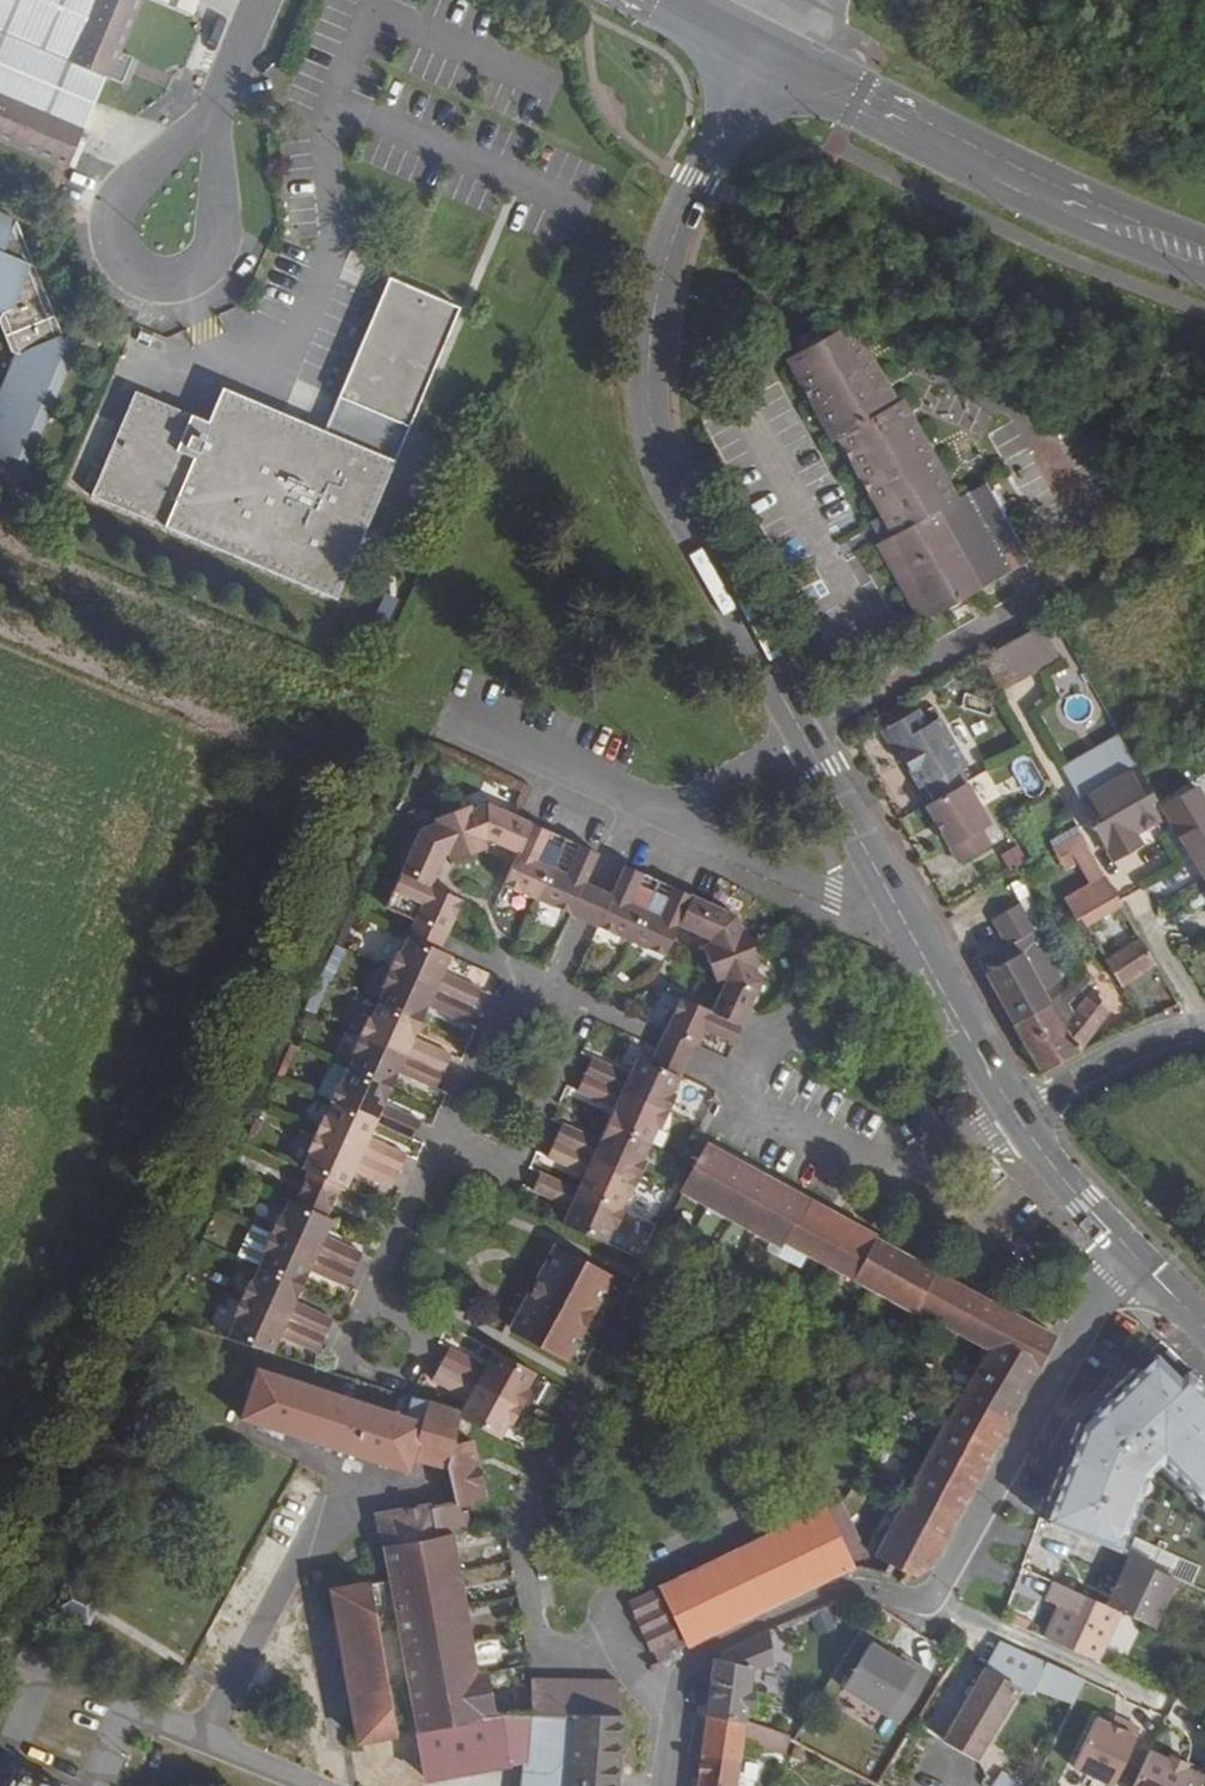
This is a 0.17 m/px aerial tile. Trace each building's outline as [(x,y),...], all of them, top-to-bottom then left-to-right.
[(116,51),(138,0),(0,0),(0,132),(69,162),(104,81),(118,87),(130,58),(116,51)] [(190,19),(198,0),(146,0),(190,19)] [(12,367),(0,393),(0,460),(26,470),(75,355),(58,348),(11,227),(0,222),(0,331),(12,367)] [(818,453),(824,449),(868,525),(861,529),(859,530),(872,552),(864,557),(911,635),(1018,571),(971,493),(951,506),(895,410),(888,413),(843,334),(773,374),(778,383),(818,453)] [(353,441),(329,431),(219,385),(205,418),(138,391),(94,498),(337,599),(389,474),(395,458),(353,441)] [(1024,405),(1003,419),(1021,446),(1042,432),(1024,405)] [(333,417),(329,431),(353,441),(358,428),(333,417)] [(1037,655),(1023,633),(970,664),(989,697),(1015,682),(1009,672),(1037,655)] [(1043,664),(1037,655),(1009,672),(1015,682),(1043,664)] [(966,694),(961,708),(990,718),(995,704),(966,694)] [(962,787),(967,784),(959,768),(965,766),(939,721),(921,730),(912,715),(876,734),(885,750),(888,748),(892,756),(914,794),(919,791),(928,806),(962,787)] [(1076,810),(1085,827),(1131,785),(1138,778),(1138,777),(1076,810)] [(1155,805),(1138,778),(1131,785),(1145,807),(1148,805),(1150,809),(1155,805)] [(1145,807),(1131,785),(1085,827),(1105,863),(1125,853),(1120,845),(1129,840),(1158,823),(1156,819),(1150,809),(1148,805),(1145,807)] [(928,806),(922,809),(955,867),(986,850),(977,834),(986,830),(962,787),(928,806)] [(1195,796),(1161,816),(1197,887),(1204,883),(1204,815),(1195,796)] [(437,824),(456,869),(474,862),(471,855),(475,853),(507,865),(522,835),(476,815),(460,822),(457,817),(437,824)] [(410,842),(391,886),(418,898),(431,869),(435,869),(438,876),(456,869),(437,824),(423,830),(426,835),(410,842)] [(522,835),(507,865),(492,897),(526,913),(553,849),(538,843),(522,835)] [(1120,845),(1125,853),(1134,848),(1129,840),(1120,845)] [(1020,844),(1000,855),(1009,873),(1030,861),(1020,844)] [(1111,903),(1081,848),(1053,865),(1059,876),(1073,870),(1087,893),(1063,908),(1068,916),(1061,920),(1068,930),(1079,923),(1111,903)] [(553,849),(526,913),(560,929),(572,900),(587,864),(572,858),(553,849)] [(601,913),(590,941),(624,955),(652,891),(634,884),(617,877),(601,913)] [(406,933),(398,952),(428,965),(435,947),(448,911),(418,898),(391,886),(377,920),(406,933)] [(1038,924),(1017,886),(1005,893),(1015,910),(1025,930),(1035,926),(1038,924)] [(652,891),(624,955),(658,969),(673,936),(685,905),(670,899),(652,891)] [(572,900),(560,929),(577,936),(590,941),(601,913),(589,908),(572,900)] [(1111,903),(1079,923),(1085,933),(1118,913),(1111,903)] [(731,924),(685,905),(673,936),(706,949),(707,953),(699,957),(706,974),(749,957),(741,937),(735,939),(731,924)] [(974,968),(975,970),(1011,1033),(1043,1011),(1036,1000),(1055,988),(1029,938),(1025,930),(1015,910),(987,925),(1002,953),(974,968)] [(1150,972),(1141,956),(1136,947),(1105,968),(1119,994),(1150,972)] [(379,982),(465,1018),(471,1001),(434,985),(441,971),(428,965),(398,952),(394,962),(388,960),(379,982)] [(739,1035),(746,1020),(758,993),(752,977),(756,973),(749,957),(706,974),(712,991),(721,988),(723,993),(709,1022),(739,1035)] [(369,1018),(411,1037),(418,1021),(457,1037),(465,1018),(379,982),(372,999),(376,1001),(369,1018)] [(1038,1081),(1069,1065),(1105,1025),(1083,985),(1068,995),(1043,1011),(1011,1033),(1038,1081)] [(679,1008),(663,1040),(690,1052),(723,1067),(739,1035),(709,1022),(679,1008)] [(351,1050),(434,1087),(443,1067),(405,1049),(411,1037),(369,1018),(363,1031),(359,1031),(351,1050)] [(656,1054),(684,1066),(690,1052),(663,1040),(656,1054)] [(341,1084),(383,1104),(390,1088),(426,1103),(434,1087),(351,1050),(344,1065),(348,1068),(341,1084)] [(649,1071),(675,1082),(684,1066),(656,1054),(649,1071)] [(582,1080),(664,1117),(672,1099),(669,1097),(675,1082),(649,1071),(635,1064),(628,1078),(590,1062),(582,1080)] [(604,1129),(646,1149),(653,1133),(656,1134),(664,1117),(582,1080),(573,1099),(611,1117),(604,1129)] [(322,1116),(326,1117),(367,1136),(406,1154),(414,1136),(376,1119),(383,1104),(341,1084),(334,1102),(330,1100),(322,1116)] [(315,1131),(308,1147),(393,1186),(399,1171),(360,1153),(367,1136),(326,1117),(318,1132),(315,1131)] [(639,1165),(646,1149),(604,1129),(595,1147),(560,1131),(553,1146),(635,1184),(642,1167),(639,1165)] [(576,1198),(618,1216),(625,1200),(628,1201),(635,1184),(553,1146),(546,1163),(583,1181),(576,1198)] [(303,1189),(332,1202),(337,1205),(345,1186),(385,1203),(393,1186),(308,1147),(298,1168),(302,1170),(295,1185),(303,1189)] [(807,1264),(828,1225),(704,1156),(680,1202),(779,1255),(783,1252),(802,1261),(807,1264)] [(562,1230),(563,1231),(603,1249),(610,1234),(612,1235),(621,1217),(618,1216),(576,1198),(537,1181),(529,1197),(568,1216),(562,1230)] [(289,1220),(319,1233),(332,1202),(303,1189),(289,1220)] [(263,1249),(348,1287),(355,1270),(319,1252),(325,1236),(319,1233),(289,1220),(282,1216),(275,1232),(271,1231),(263,1249)] [(824,1274),(847,1236),(828,1225),(807,1264),(814,1268),(824,1274)] [(914,1597),(1051,1348),(847,1236),(824,1274),(826,1275),(979,1358),(862,1568),(849,1566),(828,1522),(809,1534),(837,1585),(846,1582),(873,1588),(878,1578),(889,1584),(885,1596),(892,1599),(899,1589),(914,1597)] [(253,1282),(296,1302),(302,1287),(341,1303),(348,1287),(263,1249),(256,1265),(259,1269),(253,1282)] [(597,1279),(598,1276),(552,1253),(508,1336),(560,1362),(601,1282),(597,1279)] [(234,1312),(317,1353),(325,1336),(289,1319),(296,1302),(253,1282),(245,1298),(240,1296),(234,1312)] [(1204,1497),(1204,1367),(1194,1354),(1187,1360),(1136,1303),(1090,1344),(1122,1380),(1091,1408),(1111,1430),(1117,1425),(1192,1509),(1204,1497)] [(273,1356),(308,1371),(317,1353),(234,1312),(224,1334),(228,1337),(221,1355),(266,1368),(273,1356)] [(442,1373),(524,1417),(533,1399),(531,1396),(539,1379),(496,1357),(486,1373),(451,1356),(442,1373)] [(459,1425),(501,1450),(510,1434),(515,1436),(524,1417),(442,1373),(434,1388),(467,1408),(459,1425)] [(449,1420),(410,1405),(407,1405),(405,1410),(399,1423),(255,1384),(240,1435),(299,1451),(301,1452),(399,1478),(403,1463),(437,1470),(441,1449),(449,1420)] [(465,1448),(441,1449),(437,1470),(445,1511),(477,1507),(465,1448)] [(1201,1505),(1186,1488),(1173,1486),(1196,1510),(1191,1533),(1204,1536),(1204,1502),(1201,1505)] [(428,1540),(424,1516),(422,1508),(421,1506),(370,1517),(376,1550),(428,1540)] [(414,1741),(488,1727),(481,1689),(471,1691),(441,1544),(458,1540),(455,1522),(447,1523),(445,1511),(424,1516),(428,1540),(376,1550),(385,1599),(391,1627),(414,1741)] [(677,1661),(837,1585),(809,1534),(654,1610),(677,1661)] [(1152,1570),(1105,1550),(1083,1599),(1123,1617),(1129,1620),(1152,1570)] [(96,1599),(66,1586),(56,1609),(86,1621),(96,1599)] [(1102,1668),(1123,1617),(1083,1599),(1058,1588),(1051,1604),(1065,1610),(1051,1645),(1102,1668)] [(356,1742),(395,1735),(369,1589),(331,1596),(356,1742)] [(665,1667),(677,1661),(654,1610),(631,1620),(653,1678),(667,1673),(665,1667)] [(701,1729),(736,1733),(739,1720),(747,1721),(748,1701),(741,1701),(745,1679),(764,1675),(760,1644),(707,1675),(701,1729)] [(871,1648),(842,1692),(883,1718),(915,1671),(900,1661),(898,1665),(871,1648)] [(970,1656),(927,1729),(975,1757),(997,1720),(1003,1709),(1020,1717),(1034,1694),(970,1656)] [(1042,1681),(1034,1694),(1020,1717),(1047,1729),(1043,1737),(1049,1739),(1071,1694),(1042,1681)] [(525,1692),(526,1727),(568,1728),(608,1729),(611,1695),(525,1692)] [(1003,1709),(997,1720),(1014,1728),(1020,1717),(1003,1709)] [(526,1727),(492,1727),(488,1727),(414,1741),(423,1785),(463,1785),(523,1778),(526,1727)] [(526,1727),(523,1778),(523,1785),(564,1785),(568,1728),(526,1727)] [(612,1729),(608,1729),(568,1728),(564,1785),(612,1785),(615,1729),(612,1729)] [(782,1756),(776,1753),(770,1750),(736,1733),(701,1729),(695,1785),(733,1785),(737,1758),(778,1771),(782,1756)] [(1064,1782),(1073,1785),(1112,1785),(1131,1744),(1106,1732),(1102,1740),(1086,1733),(1064,1782)] [(770,1750),(776,1753),(779,1745),(773,1743),(770,1750)] [(1140,1768),(1132,1785),(1178,1785),(1140,1768)] [(991,1785),(1021,1785),(1023,1784),(999,1771),(991,1785)]
